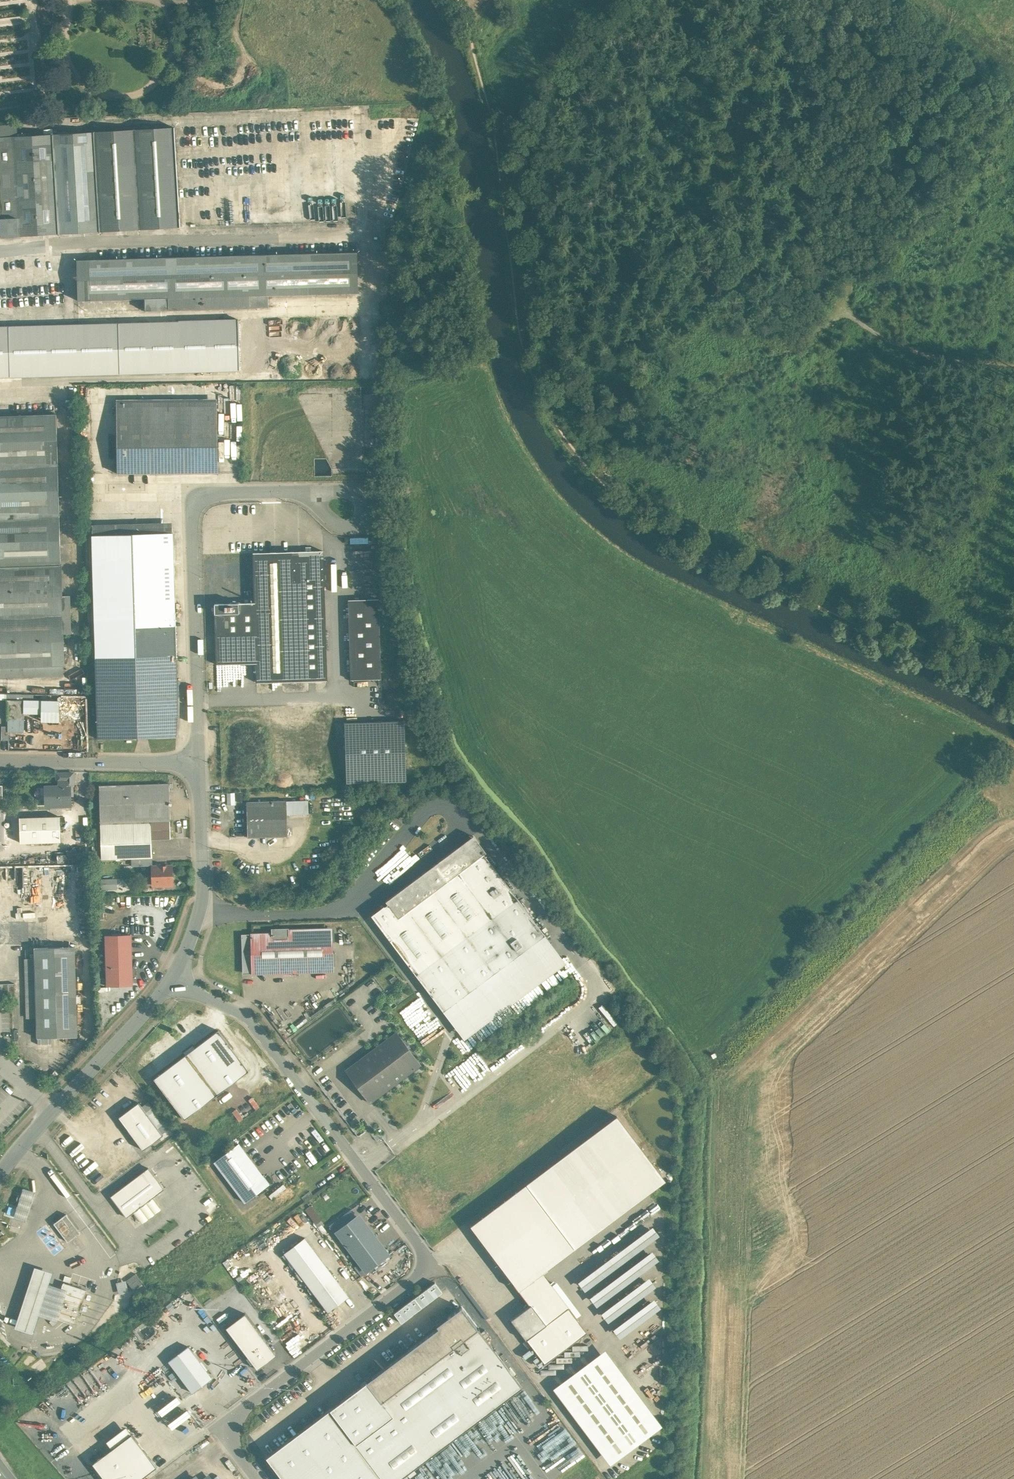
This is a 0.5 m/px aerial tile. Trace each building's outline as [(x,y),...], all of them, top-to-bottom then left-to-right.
[(0,137),(0,226),(1,236),(1,237),(19,236),(18,236),(180,227),(175,127),(0,137)] [(265,201),(264,184),(238,185),(238,194),(229,194),(230,222),(276,220),(275,201),(265,201)] [(277,254),(77,260),(78,300),(145,298),(145,310),(249,307),(248,295),(268,295),(358,292),(357,252),(287,254),(277,254)] [(268,295),(248,295),(249,307),(268,307),(268,295)] [(9,326),(0,327),(0,377),(360,366),(359,316),(9,326)] [(380,386),(361,386),(361,394),(369,394),(381,394),(380,386)] [(218,472),(217,401),(116,402),(117,473),(218,472)] [(0,416),(0,667),(62,665),(63,665),(64,665),(63,633),(62,595),(56,414),(0,416)] [(173,532),(92,535),(98,739),(177,737),(178,714),(177,656),(176,656),(173,532)] [(255,602),(215,604),(216,664),(256,663),(257,682),(327,680),(323,550),(253,553),(255,602)] [(359,588),(373,588),(373,576),(358,577),(359,588)] [(70,595),(62,595),(63,633),(71,633),(70,595)] [(378,599),(349,600),(351,680),(381,679),(378,599)] [(0,667),(0,677),(63,675),(62,665),(0,667)] [(59,700),(7,700),(8,719),(24,720),(24,713),(42,713),(41,721),(59,721),(59,700)] [(24,720),(8,719),(8,726),(8,732),(24,732),(24,720)] [(347,783),(407,781),(405,719),(345,721),(347,783)] [(169,783),(99,785),(100,822),(151,821),(170,820),(169,783)] [(70,786),(46,787),(47,806),(71,805),(70,786)] [(287,800),(247,802),(248,837),(288,835),(287,800)] [(60,816),(20,818),(20,842),(60,841),(60,816)] [(151,821),(100,822),(102,859),(152,857),(151,821)] [(473,835),(386,901),(388,904),(385,906),(384,906),(371,915),(417,976),(519,900),(484,854),(486,852),(473,835)] [(172,866),(153,866),(153,885),(172,884),(172,866)] [(519,900),(417,976),(443,1011),(545,935),(519,900)] [(331,932),(288,933),(288,928),(272,929),(273,933),(252,934),(252,935),(243,935),(244,972),(253,972),(253,968),(274,967),(275,973),(294,973),(293,966),(332,965),(331,932)] [(136,939),(110,940),(112,990),(137,989),(136,939)] [(79,952),(39,953),(41,1022),(41,1043),(81,1042),(79,952)] [(39,963),(29,963),(31,1022),(41,1022),(39,963)] [(16,995),(15,982),(0,982),(0,996),(16,995)] [(217,1031),(153,1079),(183,1120),(248,1071),(217,1031)] [(397,1032),(346,1070),(356,1084),(354,1086),(357,1090),(359,1089),(369,1102),(421,1064),(397,1032)] [(134,1100),(115,1114),(142,1150),(161,1135),(134,1100)] [(269,1184),(239,1143),(214,1162),(245,1202),(269,1184)] [(150,1167),(112,1194),(127,1215),(134,1210),(142,1222),(162,1208),(153,1196),(164,1188),(150,1167)] [(24,1187),(14,1215),(25,1219),(36,1192),(24,1187)] [(69,1241),(81,1231),(66,1213),(54,1223),(69,1241)] [(356,1216),(335,1232),(340,1240),(345,1237),(350,1244),(367,1231),(356,1216)] [(635,1253),(631,1255),(635,1260),(651,1250),(647,1243),(660,1235),(654,1226),(629,1242),(635,1253)] [(369,1229),(367,1231),(350,1244),(348,1245),(367,1272),(389,1256),(369,1229)] [(314,1293),(335,1278),(304,1238),(284,1253),(314,1293)] [(643,1271),(660,1259),(654,1251),(637,1263),(643,1271)] [(55,1311),(62,1288),(49,1284),(53,1272),(34,1267),(14,1327),(33,1333),(39,1315),(57,1321),(58,1319),(55,1311)] [(136,1273),(126,1280),(130,1285),(139,1278),(136,1273)] [(139,1278),(130,1285),(133,1290),(143,1283),(139,1278)] [(349,1296),(335,1278),(314,1293),(328,1312),(349,1296)] [(436,1281),(415,1297),(422,1306),(443,1291),(436,1281)] [(87,1290),(63,1282),(63,1283),(62,1288),(55,1311),(58,1319),(75,1324),(75,1325),(76,1325),(87,1290)] [(532,1304),(511,1320),(526,1340),(527,1339),(547,1324),(546,1324),(532,1304)] [(439,1327),(372,1377),(368,1381),(367,1380),(367,1381),(382,1401),(479,1328),(480,1327),(478,1328),(478,1327),(479,1327),(463,1306),(448,1317),(437,1325),(439,1327)] [(569,1307),(546,1324),(547,1324),(527,1339),(545,1363),(587,1332),(569,1307)] [(245,1313),(226,1327),(258,1368),(276,1354),(245,1313)] [(382,1401),(367,1381),(267,1456),(284,1478),(400,1478),(523,1386),(487,1340),(482,1332),(479,1328),(382,1401)] [(491,1338),(485,1330),(482,1332),(487,1340),(491,1338)] [(212,1378),(188,1346),(168,1360),(192,1393),(212,1378)] [(555,1385),(608,1464),(662,1427),(609,1348),(555,1385)] [(107,1441),(113,1448),(133,1434),(128,1427),(107,1441)] [(93,1462),(105,1478),(141,1478),(157,1468),(133,1434),(113,1448),(93,1462)]
